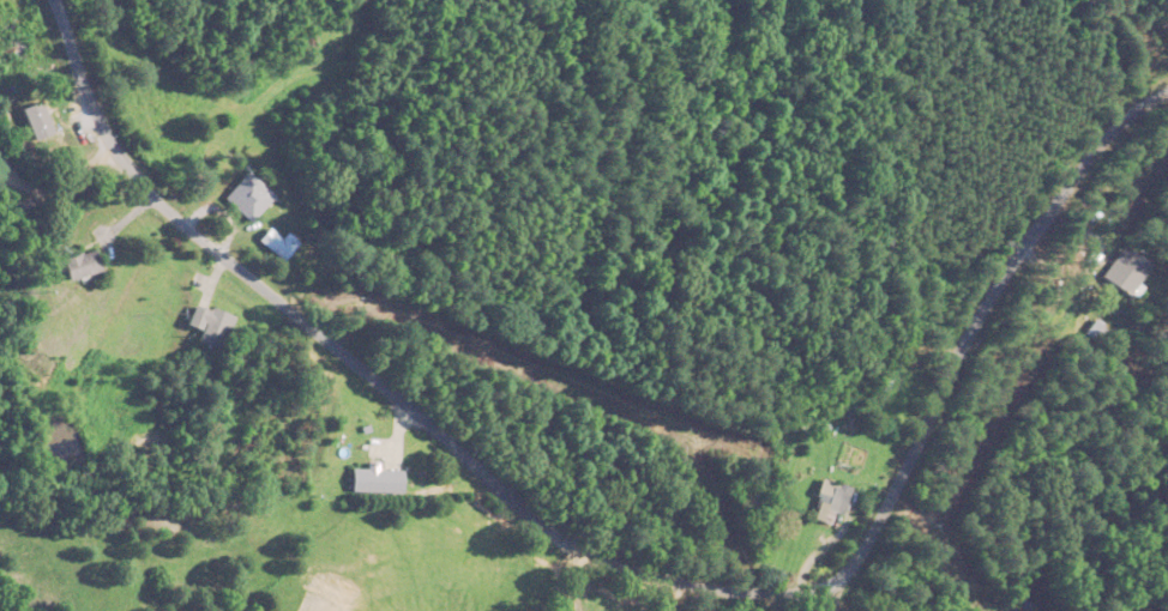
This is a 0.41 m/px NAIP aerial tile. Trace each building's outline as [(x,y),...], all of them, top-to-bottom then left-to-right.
[(33,107),(45,141),(65,135),(54,100),(33,107)] [(253,222),(278,195),(251,170),(226,197),(253,222)] [(289,232),(284,238),(272,228),(261,241),(285,262),(302,242),(289,232)] [(1156,263),(1127,243),(1106,273),(1136,293),(1156,263)] [(66,258),(71,281),(105,273),(100,250),(66,258)] [(235,317),(198,304),(189,326),(203,331),(199,341),(223,350),(235,317)] [(381,462),(371,461),(371,468),(356,468),(355,491),(406,491),(406,469),(381,469),(381,462)] [(815,518),(843,524),(851,485),(823,479),(815,518)]
